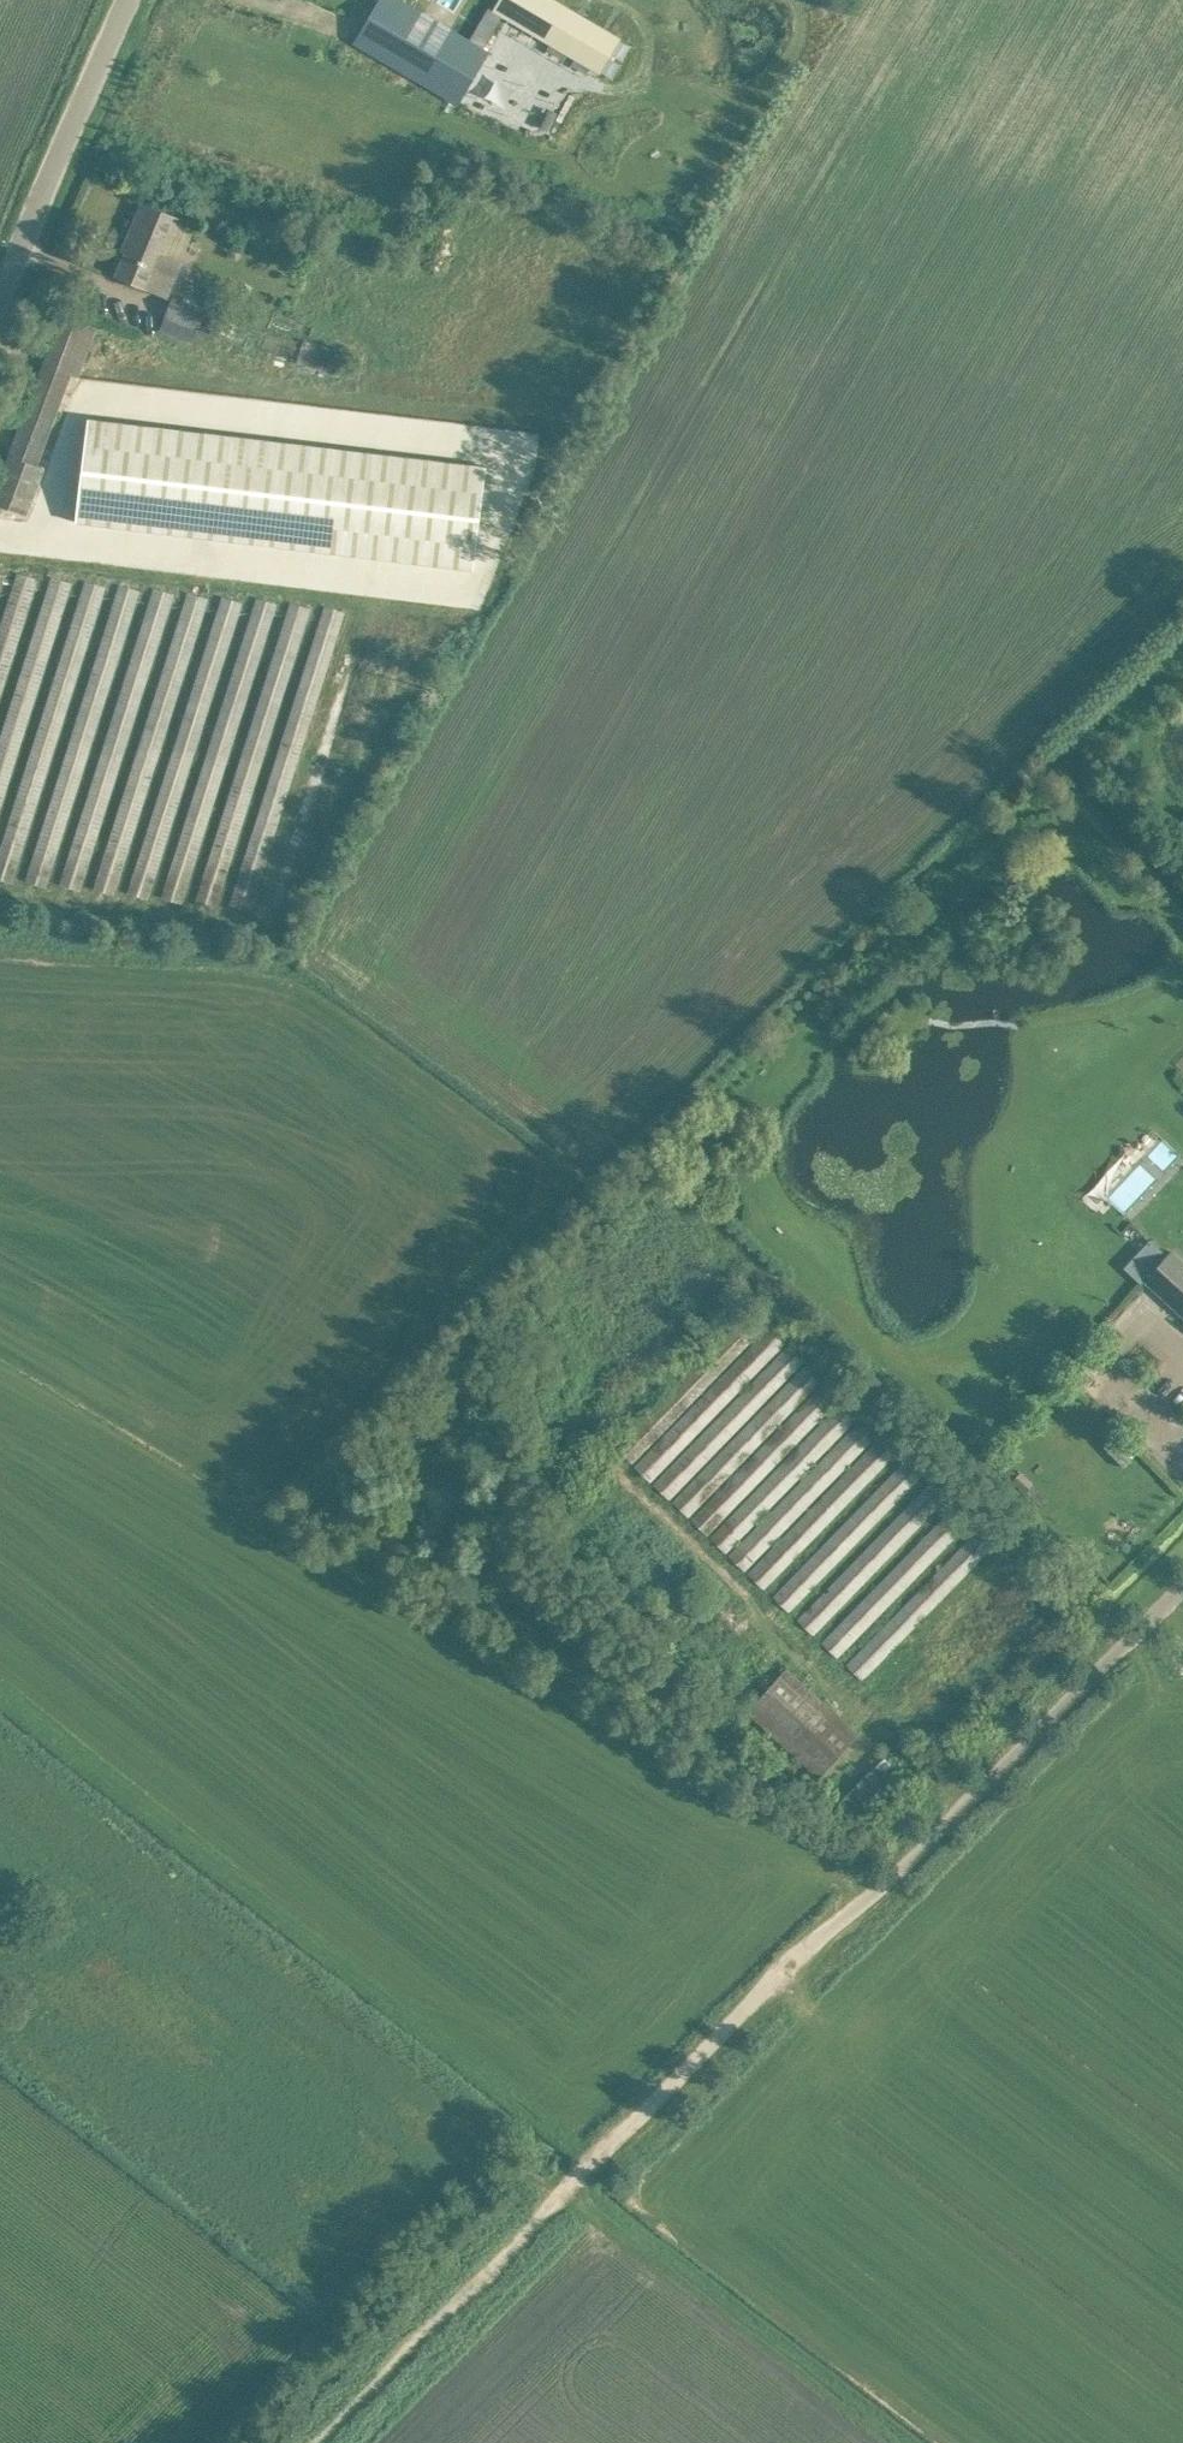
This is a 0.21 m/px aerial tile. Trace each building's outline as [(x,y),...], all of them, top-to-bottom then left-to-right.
[(352,42),(457,102),(487,51),(398,0),(376,0),(352,42)] [(620,38),(619,37),(555,0),(498,0),(493,8),(602,71),(620,38)] [(117,275),(139,284),(167,296),(181,260),(167,255),(181,220),(165,213),(143,204),(127,242),(130,244),(117,275)] [(176,300),(169,317),(164,331),(192,342),(198,328),(217,337),(223,321),(201,312),(202,310),(176,300)] [(14,509),(26,513),(44,467),(48,468),(65,426),(57,424),(52,422),(54,418),(70,374),(77,377),(93,333),(59,320),(0,478),(0,503),(14,509)] [(303,338),(296,361),(338,375),(345,351),(303,338)] [(119,394),(134,399),(147,363),(133,358),(119,394)] [(487,465),(89,418),(77,520),(474,569),(487,465)] [(12,546),(0,543),(0,588),(12,546)] [(50,552),(29,544),(0,622),(0,624),(20,631),(50,552)] [(58,642),(80,554),(57,548),(34,636),(58,642)] [(95,552),(70,623),(93,631),(118,560),(95,552)] [(132,557),(107,629),(126,636),(152,564),(132,557)] [(143,623),(165,630),(185,566),(163,560),(143,623)] [(176,633),(198,640),(219,570),(196,564),(176,633)] [(233,567),(207,648),(228,654),(254,574),(233,567)] [(295,671),(320,578),(293,571),(292,576),(264,568),(243,647),(248,649),(245,658),(266,663),(295,671)] [(331,576),(300,687),(273,680),(271,687),(295,694),(291,708),(317,715),(354,583),(331,576)] [(1171,1251),(1145,1279),(1182,1315),(1182,1262),(1171,1251)] [(887,1475),(900,1491),(924,1471),(911,1456),(887,1475)] [(748,1711),(801,1760),(819,1776),(858,1733),(786,1668),(748,1711)] [(887,1751),(841,1794),(863,1817),(909,1774),(887,1751)]
